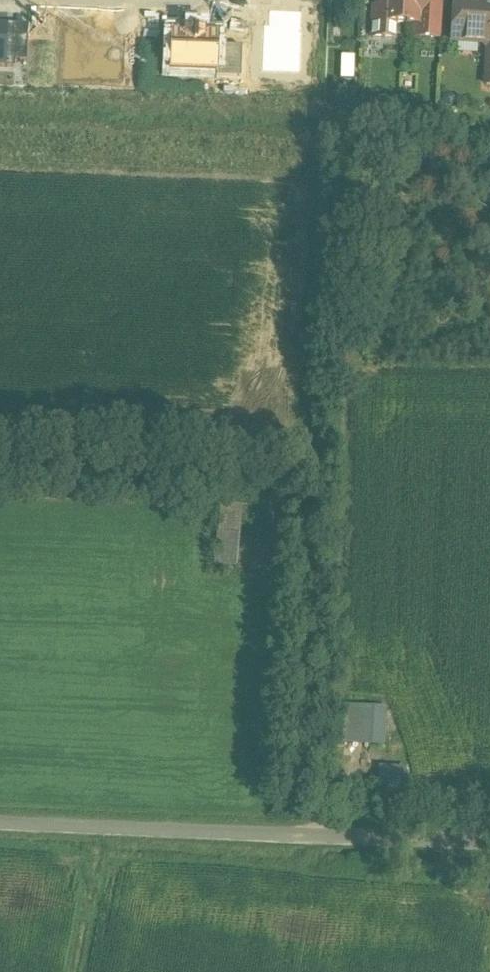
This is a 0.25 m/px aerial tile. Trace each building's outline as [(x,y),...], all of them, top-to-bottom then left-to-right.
[(381,9),(381,10),(384,11),(388,16),(388,24),(396,25),(415,26),(422,26),(424,4),(424,0),(382,0),(381,9)] [(455,1),(453,43),(489,45),(489,3),(455,1)] [(442,5),(424,4),(422,26),(415,26),(414,39),(440,41),(442,5)] [(381,9),(374,8),(372,39),(395,41),(396,25),(388,24),(388,16),(384,11),(381,10),(381,9)] [(224,506),(220,569),(242,570),(246,507),(224,506)] [(387,727),(345,724),(343,751),(386,754),(387,727)]
